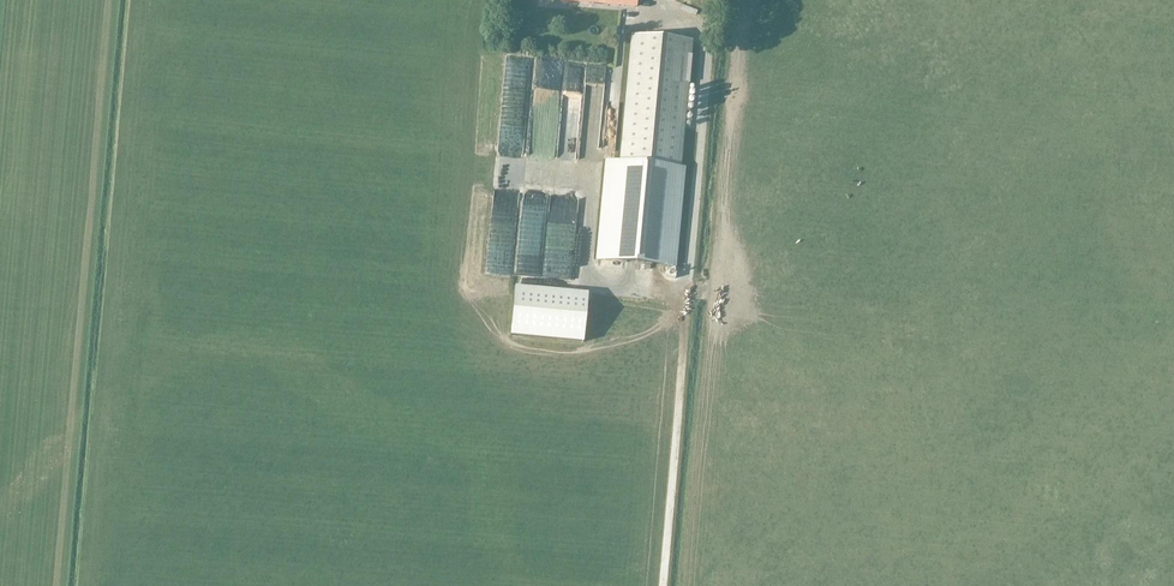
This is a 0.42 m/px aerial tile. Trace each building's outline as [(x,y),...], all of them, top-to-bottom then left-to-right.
[(620,163),(678,168),(690,41),(633,35),(620,163)] [(588,157),(595,69),(581,68),(573,155),(588,157)] [(571,70),(557,70),(556,114),(569,115),(571,70)] [(553,148),(553,156),(567,156),(567,142),(548,142),(548,148),(553,148)] [(678,168),(620,163),(606,162),(597,259),(674,266),(685,169),(678,168)] [(562,277),(567,205),(540,203),(535,275),(562,277)] [(524,234),(523,221),(514,222),(515,234),(524,234)] [(510,336),(583,343),(588,294),(514,287),(510,336)]
